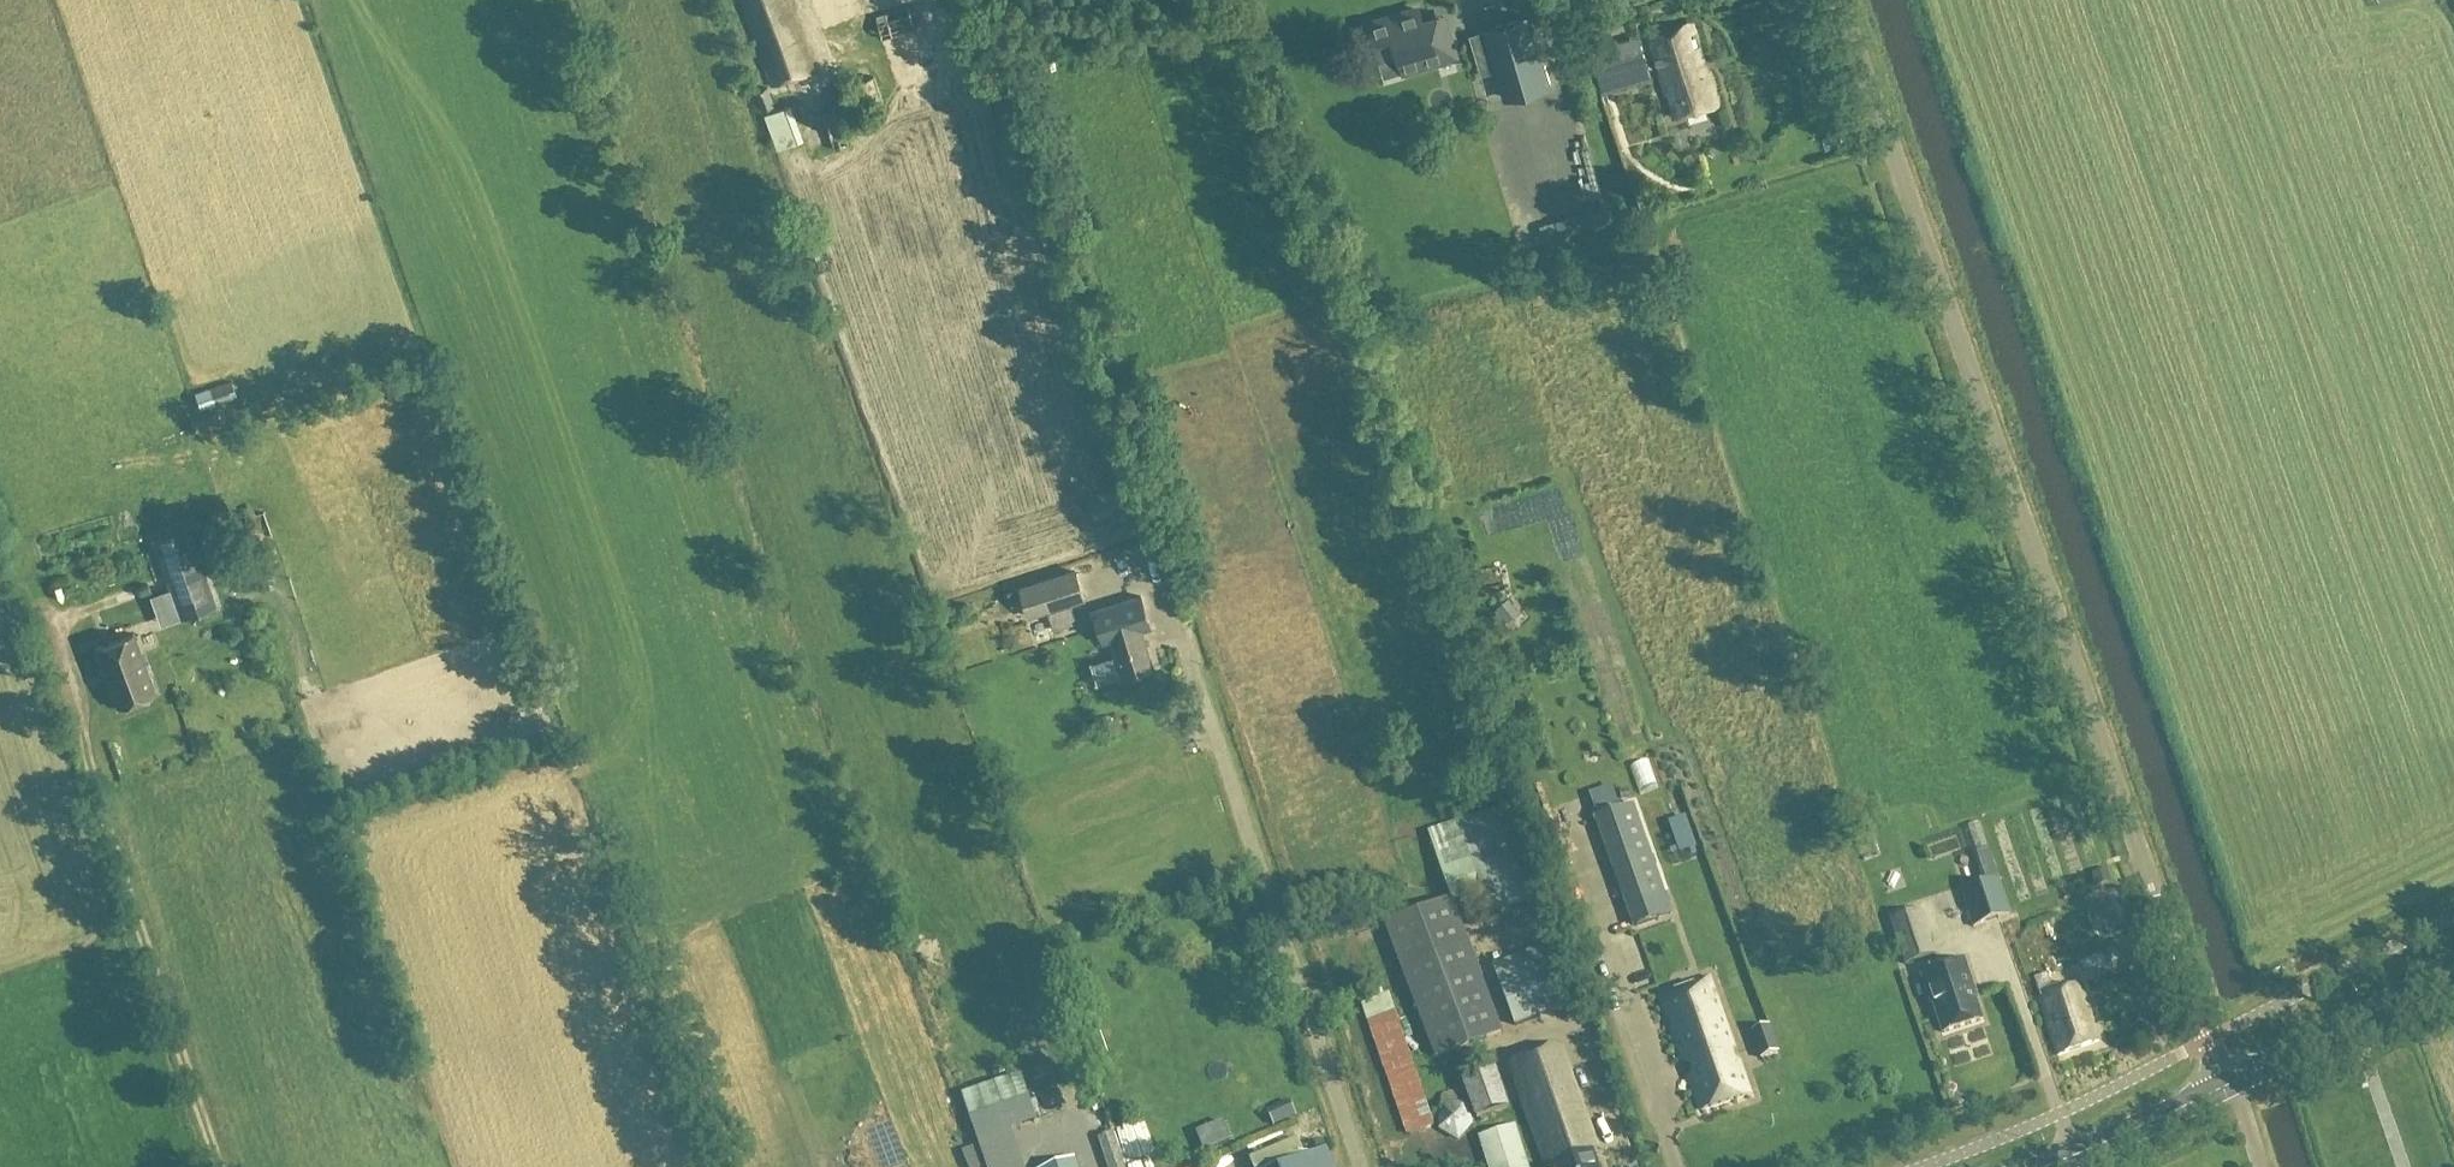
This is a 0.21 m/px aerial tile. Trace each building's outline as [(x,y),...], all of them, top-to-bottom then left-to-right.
[(955,0),(896,0),(926,81),(977,62),(955,0)] [(1401,73),(1455,57),(1447,31),(1441,33),(1437,20),(1422,25),(1417,11),(1368,26),(1379,60),(1396,55),(1401,73)] [(1488,32),(1505,91),(1542,80),(1525,21),(1488,32)] [(1690,26),(1648,39),(1673,120),(1715,108),(1703,68),(1702,68),(1690,26)] [(898,38),(881,42),(885,60),(902,56),(898,38)] [(1589,54),(1599,85),(1608,82),(1646,73),(1636,40),(1589,54)] [(777,148),(796,141),(782,106),(764,113),(777,148)] [(824,164),(844,156),(840,146),(820,154),(824,164)] [(194,396),(200,413),(236,401),(230,384),(194,396)] [(188,529),(151,542),(178,619),(215,606),(188,529)] [(198,540),(203,556),(222,550),(217,534),(198,540)] [(1074,571),(1017,590),(1027,621),(1084,602),(1074,571)] [(1102,643),(1111,641),(1123,679),(1153,670),(1141,631),(1150,628),(1140,597),(1092,611),(1102,643)] [(1031,623),(1011,626),(1014,643),(1033,639),(1031,623)] [(116,709),(154,695),(132,635),(94,649),(116,709)] [(1652,902),(1652,903),(1665,898),(1633,805),(1597,818),(1613,864),(1635,856),(1651,902),(1652,902)] [(1428,834),(1447,891),(1477,881),(1491,917),(1540,902),(1505,809),(1428,834)] [(1972,873),(1984,870),(1979,850),(1967,852),(1972,873)] [(2011,916),(1998,879),(1959,893),(1971,929),(2011,916)] [(1434,1061),(1503,1036),(1450,901),(1383,926),(1434,1061)] [(1652,902),(1651,902),(1629,910),(1635,927),(1658,919),(1652,903),(1652,902)] [(1904,966),(1934,956),(1919,912),(1889,921),(1904,966)] [(2075,974),(2120,958),(2114,940),(2069,956),(2075,974)] [(1493,968),(1514,1029),(1566,1011),(1543,951),(1493,968)] [(1934,1006),(1943,1035),(1981,1023),(1971,992),(1973,992),(1964,962),(1922,975),(1932,1006),(1934,1006)] [(1708,980),(1660,997),(1669,1021),(1672,1019),(1674,1024),(1670,1025),(1683,1063),(1690,1062),(1695,1074),(1689,1078),(1701,1111),(1748,1095),(1736,1059),(1732,1060),(1728,1049),(1732,1048),(1713,995),(1710,996),(1708,992),(1711,990),(1710,987),(1708,980)] [(2081,987),(2038,1000),(2055,1057),(2098,1044),(2081,987)] [(1407,1137),(1432,1129),(1387,997),(1361,1007),(1407,1137)] [(1756,1046),(1772,1040),(1767,1026),(1752,1032),(1756,1046)] [(1777,1053),(1772,1040),(1756,1046),(1761,1059),(1777,1053)] [(1590,1153),(1598,1151),(1561,1048),(1507,1065),(1542,1166),(1595,1166),(1590,1153)] [(1462,1084),(1474,1120),(1509,1110),(1496,1075),(1462,1084)] [(1440,1099),(1441,1108),(1435,1130),(1456,1141),(1471,1125),(1463,1105),(1457,1106),(1455,1096),(1440,1099)] [(1478,1140),(1487,1166),(1527,1166),(1515,1128),(1478,1140)] [(1303,1159),(1296,1141),(1249,1161),(1252,1166),(1331,1166),(1324,1151),(1303,1159)]
